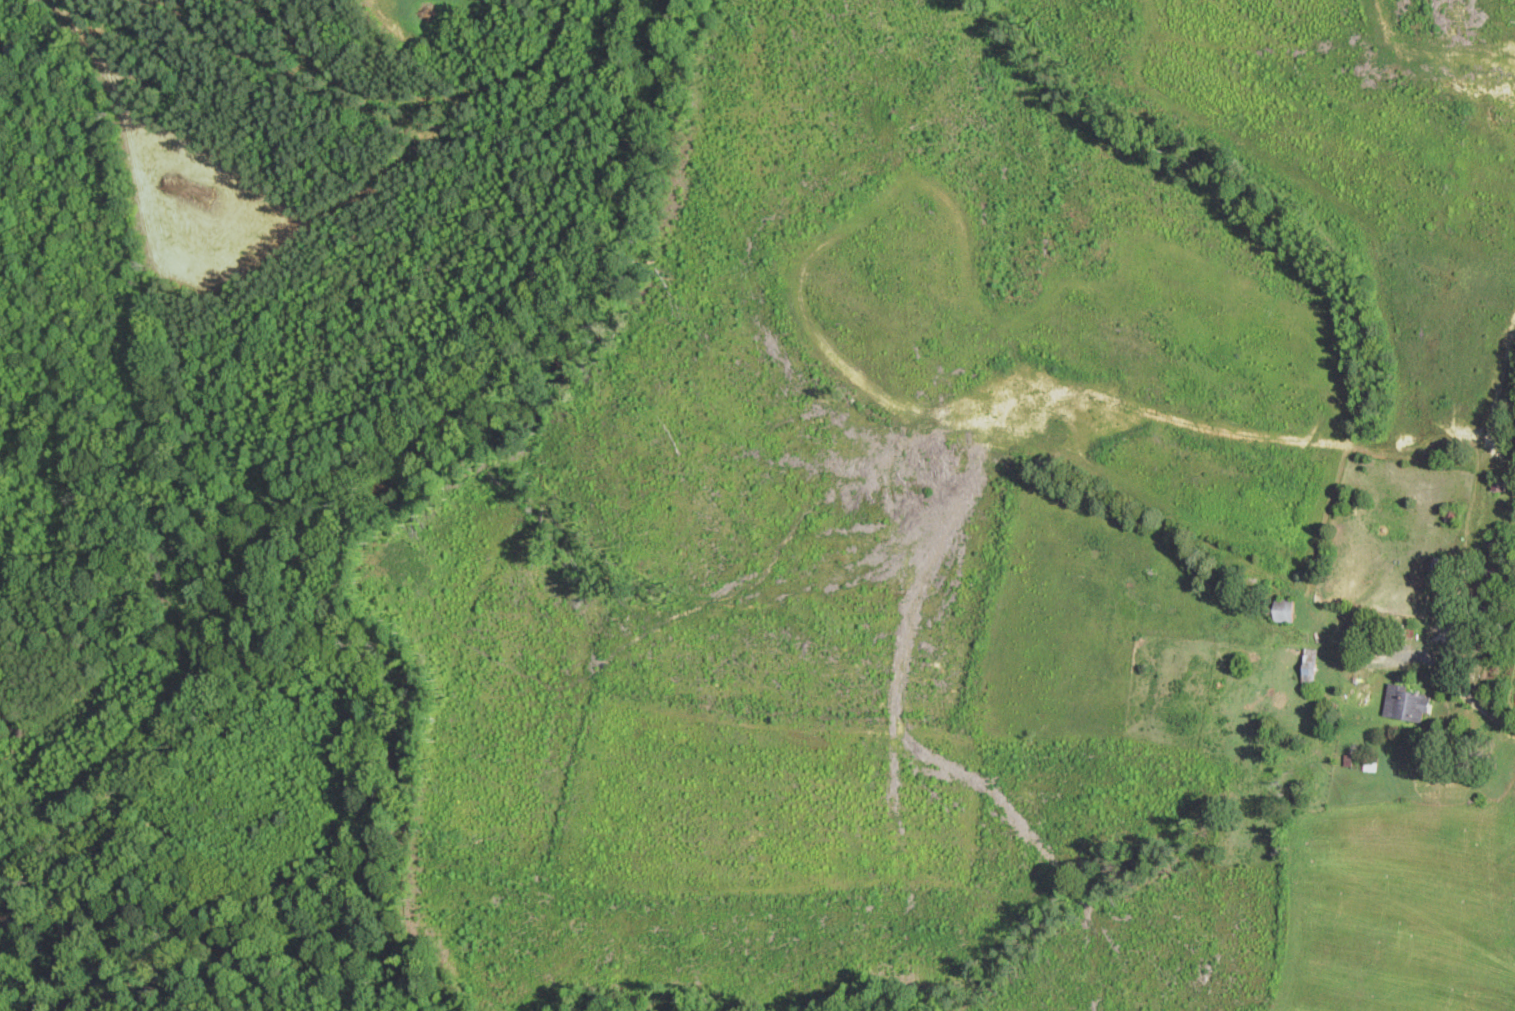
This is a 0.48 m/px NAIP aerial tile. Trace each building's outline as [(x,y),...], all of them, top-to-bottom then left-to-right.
[(1445,528),(1456,528),(1456,510),(1445,510),(1445,528)] [(1292,623),(1292,599),(1271,599),(1271,623),(1292,623)] [(1301,689),(1315,689),(1316,649),(1302,649),(1301,689)] [(1425,724),(1430,693),(1388,686),(1383,718),(1425,724)]
